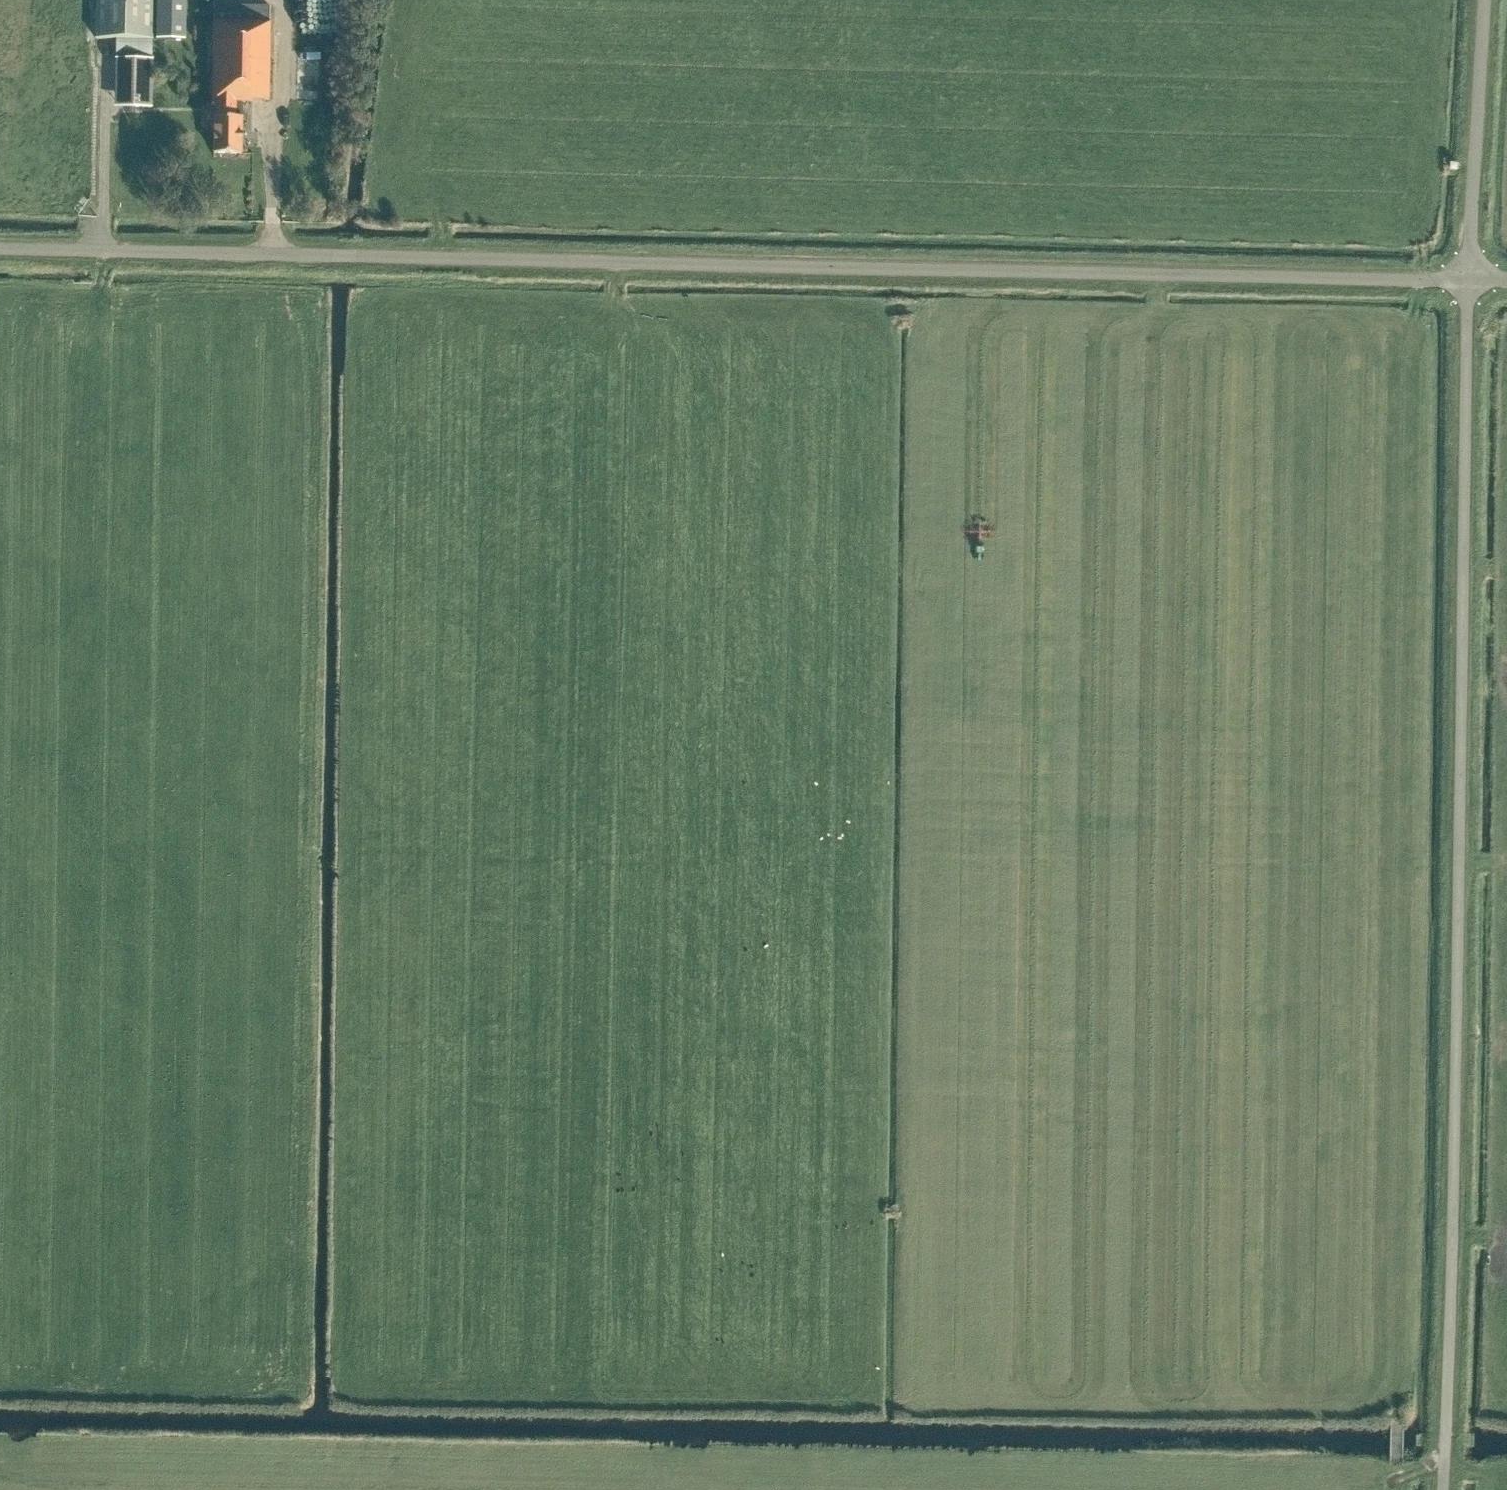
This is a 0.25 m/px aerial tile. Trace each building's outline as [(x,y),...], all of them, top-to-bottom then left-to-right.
[(95,39),(152,40),(185,41),(185,0),(96,0),(95,39)] [(214,0),(212,101),(216,101),(216,117),(214,117),(214,154),(241,154),(242,102),(252,102),(252,100),(269,100),(271,7),(233,7),(233,1),(214,0)] [(120,59),(119,99),(135,100),(135,108),(151,108),(152,60),(120,59)] [(335,102),(334,125),(343,125),(343,102),(335,102)]
